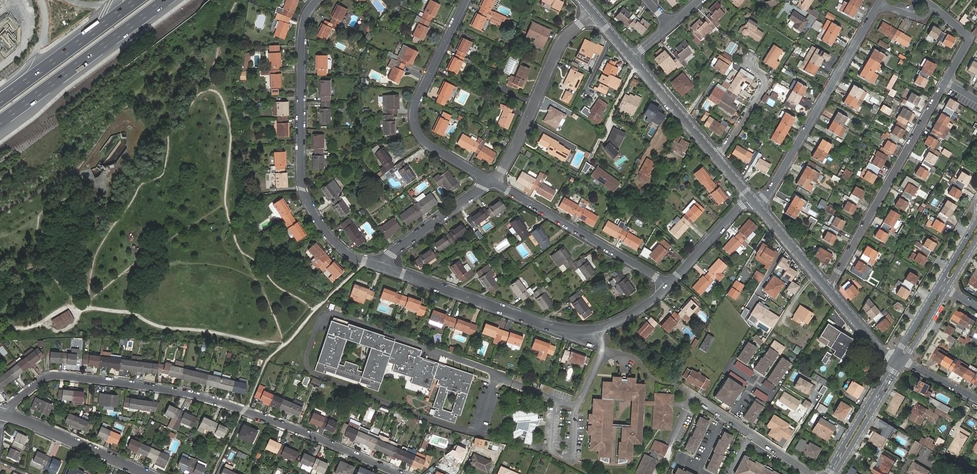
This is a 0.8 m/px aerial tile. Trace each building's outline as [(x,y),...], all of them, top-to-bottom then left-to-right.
[(290,17),(293,12),(294,12),(298,0),(287,0),(284,9),(277,6),(275,12),(277,13),(290,17)] [(430,22),(432,16),(434,16),(440,4),(431,0),(430,0),(424,12),(425,12),(422,18),(430,22)] [(480,10),(487,14),(492,16),(502,20),(504,21),(505,18),(506,17),(490,10),(492,5),(495,0),(483,0),(480,6),(481,7),(480,10)] [(542,0),(552,5),(551,6),(559,10),(563,2),(560,0),(542,0)] [(808,8),(813,0),(798,0),(802,3),(799,8),(805,12),(808,8)] [(848,3),(857,9),(862,0),(850,0),(848,3)] [(707,18),(716,27),(719,24),(717,21),(724,14),(718,8),(720,6),(717,3),(708,11),(709,13),(711,15),(707,18)] [(857,9),(848,3),(843,12),(852,18),(857,9)] [(337,26),(341,28),(343,22),(341,21),(347,9),(337,4),(331,16),(333,17),(330,23),(337,26)] [(629,24),(631,22),(627,18),(630,14),(622,8),(615,17),(627,27),(629,24)] [(805,12),(809,14),(816,19),(819,15),(808,8),(805,12)] [(487,14),(480,10),(478,14),(476,13),(471,25),(481,30),(486,18),(490,20),(492,16),(487,14)] [(825,17),(833,21),(836,15),(828,11),(825,17)] [(808,21),(812,24),(813,24),(815,20),(816,19),(809,14),(806,20),(794,12),(789,19),(795,23),(792,27),(801,32),(808,21)] [(288,23),(290,17),(277,13),(275,18),(280,20),(274,35),(284,39),(289,23),(288,23)] [(967,16),(965,14),(959,22),(964,27),(969,21),(966,18),(967,16)] [(492,16),(490,20),(490,21),(499,25),(502,20),(492,16)] [(712,31),(716,27),(707,18),(705,17),(701,21),(699,20),(691,28),(694,31),(695,32),(697,30),(704,37),(705,38),(709,34),(706,31),(709,28),(712,31)] [(427,27),(430,22),(422,18),(420,23),(419,23),(413,35),(414,36),(419,38),(423,40),(429,28),(427,27)] [(639,23),(634,19),(631,22),(629,24),(642,35),(650,25),(642,19),(641,20),(639,23)] [(748,20),(745,25),(748,27),(747,28),(743,29),(741,32),(743,35),(745,35),(746,35),(748,34),(758,41),(763,34),(756,29),(758,26),(748,20)] [(827,20),(822,29),(826,31),(835,37),(840,27),(827,20)] [(330,23),(325,21),(324,23),(322,23),(316,35),(326,40),(332,28),(335,29),(337,26),(330,23)] [(878,30),(892,38),(897,31),(882,22),(878,30)] [(529,30),(525,39),(529,41),(532,36),(536,38),(534,43),(543,47),(546,39),(545,39),(549,30),(533,23),(530,30),(529,30)] [(939,41),(944,33),(933,27),(928,35),(932,37),(939,41)] [(704,37),(697,30),(695,32),(694,31),(692,33),(700,40),(704,37)] [(835,37),(826,31),(824,35),(820,33),(817,38),(830,46),(835,37)] [(897,31),(892,38),(906,46),(911,39),(897,31)] [(955,39),(944,33),(939,41),(941,43),(950,47),(955,39)] [(458,50),(456,53),(469,59),(470,59),(471,60),(473,57),(471,56),(467,54),(469,48),(472,42),(462,37),(457,49),(458,50)] [(603,48),(585,40),(584,43),(585,44),(581,51),(581,53),(579,52),(576,58),(587,64),(594,50),(597,51),(597,53),(600,54),(603,48)] [(679,53),(674,57),(675,58),(682,66),(683,67),(683,68),(687,65),(683,60),(691,53),(686,47),(688,45),(685,41),(676,49),(679,53)] [(398,56),(398,57),(402,59),(408,47),(404,45),(398,56)] [(773,45),(767,54),(768,55),(767,57),(766,56),(762,62),(774,70),(778,63),(775,61),(782,51),(773,45)] [(799,55),(802,48),(797,46),(794,52),(799,55)] [(830,57),(812,46),(810,50),(823,58),(828,61),(830,57)] [(405,64),(409,66),(411,63),(412,64),(418,51),(408,47),(402,59),(398,57),(398,56),(394,54),(392,59),(405,64)] [(808,62),(818,67),(823,58),(810,50),(804,60),(808,62)] [(874,50),(869,58),(879,64),(881,60),(885,63),(888,58),(874,50)] [(271,70),(280,70),(280,66),(281,66),(280,52),(275,53),(270,53),(270,66),(271,66),(271,70)] [(678,69),(682,66),(675,58),(672,61),(664,52),(655,59),(660,65),(661,64),(669,72),(676,66),(678,69)] [(469,59),(456,53),(455,56),(453,56),(447,69),(457,73),(463,61),(467,63),(469,59)] [(318,69),(318,75),(326,75),(326,69),(327,69),(327,68),(327,66),(327,59),(327,55),(316,55),(316,69),(318,69)] [(723,57),(720,56),(718,60),(719,61),(714,69),(723,75),(731,62),(730,62),(725,59),(723,57)] [(869,58),(864,67),(874,72),(875,69),(879,64),(869,58)] [(405,64),(392,59),(390,64),(394,66),(388,78),(398,83),(403,70),(402,70),(405,64)] [(808,62),(804,60),(799,68),(813,76),(818,67),(808,62)] [(918,70),(929,77),(936,65),(927,60),(923,68),(920,67),(918,70)] [(976,75),(976,64),(973,61),(968,69),(976,75)] [(603,74),(599,81),(616,89),(621,80),(616,78),(615,80),(613,79),(618,69),(608,63),(604,72),(610,75),(608,77),(603,74)] [(526,79),(526,78),(530,69),(521,64),(516,77),(512,75),(508,84),(517,88),(518,85),(521,87),(524,80),(523,79),(524,78),(526,79)] [(874,72),(864,67),(859,76),(873,83),(877,77),(872,75),(874,72)] [(570,87),(575,90),(582,75),(576,72),(571,69),(564,85),(570,87)] [(280,73),(280,70),(271,70),(271,74),(271,88),(282,87),(281,73),(280,73)] [(731,86),(729,90),(730,91),(737,95),(744,83),(748,85),(754,77),(741,70),(739,73),(730,85),(731,86)] [(923,87),(929,77),(918,70),(916,73),(919,75),(914,83),(923,87)] [(682,74),(671,83),(682,96),(693,87),(682,74)] [(321,96),(322,102),(330,102),(330,96),(330,80),(320,80),(320,96),(321,96)] [(794,80),(789,89),(792,90),(802,96),(807,87),(794,80)] [(439,96),(436,102),(444,105),(447,99),(447,100),(454,85),(445,81),(438,95),(439,96)] [(600,84),(598,89),(606,93),(608,88),(600,84)] [(716,87),(725,93),(727,90),(718,84),(716,87)] [(854,85),(848,94),(858,100),(863,90),(854,85)] [(708,99),(717,104),(725,93),(716,87),(708,99)] [(893,97),(896,91),(891,88),(888,94),(893,97)] [(796,105),(797,105),(802,96),(792,90),(784,105),(793,110),(796,105)] [(567,102),(571,94),(568,92),(566,91),(562,100),(567,102)] [(725,93),(717,104),(732,115),(737,107),(731,104),(735,99),(737,96),(737,95),(730,91),(730,92),(728,95),(725,93)] [(905,104),(914,109),(920,98),(911,93),(907,101),(904,99),(902,102),(905,104)] [(766,94),(761,101),(765,103),(769,97),(766,94)] [(858,100),(848,94),(843,103),(857,111),(862,102),(858,100)] [(393,114),(398,114),(398,109),(399,108),(399,95),(383,95),(383,109),(386,109),(386,115),(393,114)] [(624,95),(620,103),(618,107),(633,114),(641,98),(636,96),(635,97),(634,99),(631,98),(624,95)] [(949,98),(943,109),(952,114),(953,112),(958,103),(949,98)] [(592,110),(591,111),(592,112),(589,117),(597,123),(602,117),(600,116),(608,104),(600,99),(592,110)] [(278,119),(287,119),(287,115),(288,115),(288,102),(277,102),(278,115),(278,119)] [(330,102),(322,102),(321,108),(320,108),(320,124),(330,124),(330,108),(330,102)] [(658,108),(650,103),(643,115),(647,117),(645,120),(650,123),(658,108)] [(912,112),(914,109),(905,104),(899,115),(907,120),(912,112)] [(512,108),(504,105),(502,109),(504,110),(498,124),(507,128),(513,113),(511,112),(512,108)] [(567,115),(551,106),(548,110),(550,111),(551,112),(550,114),(548,113),(544,121),(556,128),(562,117),(565,118),(567,115)] [(591,111),(592,110),(586,106),(582,111),(589,117),(592,112),(591,111)] [(658,109),(651,121),(659,125),(665,116),(663,115),(660,113),(662,111),(658,109)] [(937,121),(945,126),(950,117),(952,114),(943,109),(937,121)] [(439,116),(433,131),(443,135),(449,121),(451,115),(443,112),(441,117),(439,116)] [(838,112),(833,121),(842,127),(847,118),(838,112)] [(705,122),(710,115),(707,113),(702,120),(705,122)] [(785,113),(780,121),(790,127),(795,119),(785,113)] [(386,115),(385,115),(385,120),(384,120),(385,135),(395,134),(395,120),(393,120),(393,114),(386,115)] [(287,122),(287,119),(278,119),(279,123),(278,123),(278,137),(289,136),(288,122),(287,122)] [(713,120),(707,129),(720,137),(725,128),(713,120)] [(780,121),(775,130),(785,136),(790,127),(780,121)] [(842,127),(833,121),(827,130),(840,138),(844,132),(840,130),(842,127)] [(950,128),(945,126),(937,121),(930,132),(939,137),(941,138),(943,140),(950,128)] [(889,137),(898,142),(907,126),(898,122),(889,137)] [(613,128),(612,131),(623,137),(625,133),(613,128)] [(785,136),(775,130),(769,139),(779,145),(785,136)] [(612,131),(608,138),(619,145),(623,137),(612,131)] [(939,137),(930,132),(924,144),(931,148),(932,149),(937,140),(939,137)] [(314,148),(314,151),(323,151),(323,148),(323,134),(313,134),(313,148),(314,148)] [(472,149),(476,151),(482,139),(479,138),(476,141),(463,134),(458,143),(472,151),(472,149)] [(889,158),(898,142),(889,137),(884,134),(883,136),(884,137),(883,138),(887,140),(883,148),(881,147),(879,152),(889,158)] [(562,153),(564,147),(558,144),(559,143),(544,135),(539,143),(549,148),(548,151),(566,161),(568,156),(562,153)] [(684,146),(687,142),(682,139),(683,137),(678,135),(674,142),(676,143),(673,149),(677,152),(678,149),(681,151),(680,154),(683,156),(685,153),(684,152),(687,147),(684,146)] [(608,138),(607,141),(618,147),(619,145),(608,138)] [(482,139),(476,151),(478,153),(478,154),(482,157),(491,162),(496,153),(483,145),(485,141),(482,139)] [(822,139),(817,148),(827,153),(831,145),(822,139)] [(941,143),(937,140),(932,149),(936,151),(941,143)] [(618,147),(607,141),(606,143),(608,144),(604,148),(610,156),(612,157),(613,157),(615,157),(616,156),(617,154),(617,153),(617,151),(617,150),(615,149),(618,147)] [(751,165),(758,153),(755,152),(753,155),(738,146),(733,154),(751,165)] [(388,170),(394,166),(391,161),(392,160),(383,147),(380,149),(374,153),(383,166),(380,168),(384,173),(388,170)] [(571,151),(564,147),(562,153),(568,156),(571,151)] [(827,153),(817,148),(812,156),(822,162),(827,153)] [(931,148),(929,152),(937,157),(940,153),(936,151),(932,149),(931,148)] [(323,151),(314,151),(314,155),(313,155),(313,169),(323,169),(323,155),(328,155),(328,151),(323,151)] [(271,169),(285,169),(285,165),(286,165),(285,152),(275,152),(275,166),(271,166),(271,169)] [(929,152),(922,164),(931,169),(937,157),(929,152)] [(761,155),(758,153),(751,165),(766,173),(771,165),(759,159),(761,155)] [(869,168),(878,172),(884,161),(876,156),(869,168)] [(656,163),(647,159),(641,170),(643,171),(640,177),(646,180),(656,163)] [(405,165),(402,160),(394,166),(388,170),(391,173),(394,172),(398,178),(402,176),(407,183),(415,177),(406,165),(405,165)] [(586,161),(582,170),(586,172),(591,164),(586,161)] [(931,169),(922,164),(915,174),(924,180),(929,171),(932,174),(934,171),(931,169)] [(807,166),(802,175),(811,180),(815,182),(820,174),(807,166)] [(592,173),(614,190),(619,182),(618,181),(616,179),(610,176),(607,174),(604,171),(600,168),(598,167),(597,168),(596,167),(592,173)] [(703,183),(707,188),(713,183),(709,178),(710,177),(701,167),(694,174),(702,184),(703,183)] [(876,176),(878,172),(869,168),(867,171),(866,170),(864,169),(860,177),(872,183),(874,180),(876,176)] [(285,172),(285,169),(271,169),(271,173),(276,173),(276,187),(287,186),(286,173),(285,172)] [(437,175),(432,178),(438,186),(443,184),(449,193),(460,185),(458,182),(456,183),(448,171),(439,176),(437,175)] [(531,188),(534,189),(541,177),(543,175),(539,173),(536,179),(522,171),(517,180),(531,188)] [(955,183),(964,188),(970,177),(962,172),(955,183)] [(614,190),(592,173),(591,174),(614,190)] [(811,180),(802,175),(797,183),(810,191),(813,186),(809,184),(811,180)] [(378,177),(374,180),(379,188),(383,185),(378,177)] [(541,177),(534,189),(537,191),(537,192),(551,200),(556,191),(542,183),(544,179),(541,177)] [(900,187),(905,190),(908,183),(903,181),(900,187)] [(955,183),(951,181),(949,184),(953,187),(948,194),(957,199),(964,188),(955,183)] [(330,199),(332,202),(339,197),(343,194),(341,191),(338,193),(329,183),(321,189),(329,200),(330,199)] [(713,183),(707,188),(711,193),(710,193),(719,204),(727,197),(718,187),(717,188),(713,183)] [(904,191),(902,195),(910,200),(917,189),(908,183),(905,190),(906,190),(905,192),(904,191)] [(849,198),(858,202),(864,191),(856,187),(849,198)] [(415,204),(423,214),(431,208),(430,207),(437,202),(430,193),(425,196),(417,202),(418,202),(415,204)] [(415,198),(417,202),(425,196),(422,193),(415,198)] [(852,214),(858,202),(849,198),(844,195),(842,198),(847,201),(843,209),(852,214)] [(910,200),(902,195),(895,205),(904,211),(909,202),(913,205),(914,202),(910,200)] [(795,196),(790,204),(800,210),(802,207),(805,208),(808,203),(795,196)] [(339,197),(332,202),(334,205),(333,206),(341,217),(349,211),(341,200),(339,197)] [(573,213),(577,215),(583,203),(580,202),(578,205),(569,200),(564,197),(559,206),(573,214),(573,213)] [(286,221),(293,217),(290,212),(291,211),(282,198),(273,203),(282,217),(283,217),(286,221)] [(489,215),(491,217),(494,215),(495,215),(506,207),(500,199),(488,207),(489,208),(486,210),(489,215)] [(686,214),(696,202),(693,199),(682,211),(686,214)] [(941,210),(937,216),(946,221),(955,206),(947,200),(944,205),(941,210)] [(686,214),(684,217),(690,223),(692,220),(693,221),(704,208),(696,202),(686,214)] [(583,203),(577,215),(580,217),(580,218),(593,226),(598,217),(586,210),(585,209),(587,205),(583,203)] [(399,215),(406,225),(413,219),(415,221),(423,214),(415,204),(413,206),(412,206),(399,215)] [(800,210),(790,204),(785,213),(794,218),(800,210)] [(833,216),(836,211),(834,210),(828,206),(826,205),(825,207),(823,210),(833,216)] [(486,210),(484,208),(481,210),(480,209),(470,217),(476,226),(487,218),(487,217),(489,215),(486,210)] [(891,210),(881,226),(890,231),(899,215),(891,210)] [(653,221),(657,224),(661,218),(657,216),(653,221)] [(946,221),(937,216),(936,219),(934,222),(930,219),(927,224),(940,232),(946,221)] [(297,222),(293,217),(286,221),(282,224),(285,228),(288,226),(297,240),(306,235),(298,222),(297,222)] [(378,229),(385,239),(394,233),(393,232),(400,227),(393,217),(381,226),(381,227),(378,229)] [(517,235),(520,240),(529,234),(525,229),(526,228),(518,217),(510,223),(512,227),(516,232),(518,235),(517,235)] [(690,223),(684,217),(681,220),(677,217),(673,221),(676,224),(670,231),(677,238),(688,226),(687,225),(690,223)] [(829,228),(838,233),(845,222),(836,217),(829,228)] [(348,219),(340,224),(343,229),(353,242),(354,241),(358,246),(365,241),(361,235),(352,223),(351,223),(348,219)] [(738,235),(748,244),(750,241),(749,240),(746,238),(752,231),(757,226),(749,219),(739,231),(740,232),(738,235)] [(620,239),(627,227),(623,225),(624,223),(620,221),(617,226),(608,220),(602,230),(616,238),(617,237),(620,239)] [(451,232),(448,234),(453,241),(456,239),(457,239),(467,232),(461,223),(450,231),(451,232)] [(548,238),(539,226),(531,232),(539,244),(540,244),(543,248),(549,243),(547,239),(548,238)] [(832,244),(838,233),(829,228),(827,226),(825,230),(827,231),(823,239),(832,244)] [(890,231),(881,226),(874,237),(883,243),(890,231)] [(630,229),(627,227),(620,239),(623,241),(623,242),(636,250),(642,240),(628,232),(630,229)] [(746,238),(749,240),(755,234),(752,231),(746,238)] [(453,241),(448,234),(445,236),(444,235),(433,243),(439,252),(450,244),(452,246),(455,243),(453,241)] [(745,246),(748,244),(738,235),(735,237),(734,236),(723,248),(731,255),(742,244),(745,246)] [(920,244),(918,248),(921,250),(929,255),(936,243),(934,242),(930,240),(928,238),(923,246),(920,244)] [(647,258),(649,256),(657,262),(668,251),(666,250),(670,246),(664,240),(660,244),(652,253),(643,248),(640,254),(647,258)] [(321,266),(329,257),(325,253),(326,251),(317,242),(309,249),(318,259),(316,261),(321,266)] [(763,244),(762,246),(758,253),(761,256),(768,261),(769,260),(772,263),(778,253),(773,249),(772,251),(766,247),(767,246),(763,244)] [(559,266),(563,271),(572,265),(574,263),(570,258),(571,258),(563,247),(555,252),(563,263),(559,266)] [(819,247),(814,255),(827,263),(832,255),(819,247)] [(867,247),(861,258),(869,262),(876,252),(867,247)] [(436,256),(430,248),(419,256),(420,257),(415,261),(420,268),(425,264),(436,256)] [(929,255),(921,250),(917,255),(913,253),(910,258),(922,266),(929,255)] [(558,267),(559,266),(563,263),(555,252),(550,256),(558,267)] [(869,262),(874,265),(876,262),(875,261),(879,254),(876,252),(869,262)] [(761,256),(758,253),(756,257),(756,259),(766,265),(764,267),(768,270),(772,263),(769,260),(768,261),(761,256)] [(333,262),(329,257),(321,266),(324,270),(327,268),(336,278),(344,270),(335,261),(333,262)] [(586,262),(582,257),(574,263),(572,265),(576,270),(579,268),(581,271),(587,279),(595,273),(587,262),(586,262)] [(788,260),(782,257),(777,265),(786,270),(788,266),(789,265),(786,263),(788,260)] [(714,280),(717,283),(720,280),(716,277),(720,273),(727,266),(719,258),(709,270),(710,271),(707,274),(714,280)] [(869,262),(861,258),(854,269),(862,274),(869,262)] [(459,277),(463,282),(473,275),(469,269),(467,271),(463,266),(458,260),(450,266),(458,278),(459,277)] [(479,278),(487,289),(496,283),(488,272),(490,270),(487,265),(477,272),(480,277),(479,278)] [(796,272),(788,266),(786,270),(782,276),(791,281),(796,272)] [(617,275),(615,272),(615,271),(612,273),(615,277),(609,281),(613,286),(617,283),(626,296),(635,289),(626,277),(624,278),(621,273),(617,275)] [(903,283),(911,288),(918,277),(910,272),(903,283)] [(752,278),(760,283),(763,278),(755,273),(752,278)] [(714,280),(707,274),(705,277),(704,276),(693,288),(701,295),(711,283),(714,280)] [(785,283),(774,275),(764,290),(774,297),(785,283)] [(519,295),(523,301),(533,293),(529,288),(526,290),(518,279),(510,285),(518,296),(519,295)] [(903,283),(899,280),(896,284),(901,287),(897,294),(905,299),(911,288),(903,283)] [(795,283),(792,281),(787,289),(795,294),(801,284),(796,282),(795,283)] [(849,282),(842,288),(851,299),(858,293),(849,282)] [(372,300),(375,292),(370,290),(370,288),(355,283),(351,293),(360,297),(359,301),(365,303),(366,298),(372,300)] [(487,289),(490,293),(498,287),(496,283),(487,289)] [(400,303),(402,296),(397,294),(398,292),(384,287),(381,297),(394,302),(394,301),(400,303)] [(540,288),(533,293),(537,298),(536,298),(544,310),(552,303),(544,293),(540,288)] [(591,313),(580,298),(579,298),(576,293),(569,298),(580,314),(581,314),(583,318),(584,318),(591,313)] [(408,298),(402,296),(400,303),(405,305),(405,306),(418,311),(417,312),(423,315),(426,306),(420,304),(421,301),(409,296),(408,298)] [(685,321),(690,316),(698,306),(691,299),(680,311),(681,312),(679,315),(681,317),(685,321)] [(864,308),(875,322),(882,316),(869,299),(864,308)] [(756,319),(773,329),(780,317),(757,304),(748,319),(754,323),(756,319)] [(800,305),(794,315),(795,315),(793,318),(799,323),(802,320),(807,323),(812,315),(807,312),(808,310),(800,305)] [(449,325),(452,317),(447,315),(447,314),(434,309),(430,319),(444,324),(444,323),(449,325)] [(58,329),(74,319),(69,310),(52,319),(58,329)] [(679,315),(675,312),(671,316),(670,316),(661,326),(668,333),(677,322),(681,317),(679,315)] [(959,324),(964,315),(961,313),(960,314),(956,312),(952,319),(959,324)] [(968,317),(964,315),(959,324),(957,327),(963,331),(966,327),(967,328),(971,320),(967,318),(968,317)] [(882,316),(875,322),(877,325),(879,327),(883,332),(890,326),(890,325),(895,321),(891,317),(886,321),(882,316)] [(458,319),(452,317),(449,325),(455,327),(454,328),(467,333),(471,323),(458,318),(458,319)] [(657,323),(651,317),(647,322),(646,321),(637,331),(645,338),(654,328),(653,327),(657,323)] [(473,374),(419,356),(421,350),(394,341),(394,339),(347,324),(348,322),(333,318),(332,321),(330,320),(314,370),(378,391),(387,362),(394,364),(392,371),(412,378),(411,383),(430,389),(434,378),(438,380),(435,385),(438,386),(432,407),(437,409),(437,410),(434,409),(432,416),(454,423),(456,416),(453,416),(454,414),(459,416),(473,374)] [(501,338),(504,330),(499,329),(499,327),(486,322),(482,332),(495,337),(496,337),(501,338)] [(474,335),(477,325),(471,323),(467,333),(474,335)] [(830,347),(840,331),(827,324),(818,339),(830,347)] [(510,332),(504,330),(501,338),(506,341),(513,344),(520,346),(523,336),(510,331),(510,332)] [(852,339),(840,331),(830,347),(835,350),(843,355),(852,339)] [(967,337),(969,335),(964,332),(958,341),(963,344),(967,337)] [(753,337),(760,345),(763,343),(757,334),(753,337)] [(706,352),(714,338),(708,335),(700,348),(706,352)] [(954,345),(956,340),(951,337),(950,336),(947,341),(954,345)] [(499,345),(501,338),(496,337),(495,337),(493,343),(499,345)] [(544,359),(547,352),(553,354),(555,346),(550,344),(550,343),(536,337),(532,347),(540,351),(538,357),(544,359)] [(698,340),(695,339),(688,351),(691,353),(698,340)] [(746,364),(757,347),(749,341),(738,358),(746,364)] [(785,347),(775,341),(763,359),(762,358),(755,369),(763,374),(770,364),(771,364),(778,353),(780,355),(785,347)] [(793,352),(798,354),(801,347),(796,345),(793,352)] [(24,354),(26,357),(34,351),(32,348),(24,354)] [(26,357),(33,367),(36,364),(35,363),(40,359),(41,360),(44,358),(44,355),(39,348),(34,351),(26,357)] [(946,357),(948,354),(937,348),(934,353),(937,355),(938,353),(946,357)] [(72,349),(71,354),(77,355),(76,358),(78,358),(79,350),(72,349)] [(103,350),(101,350),(100,356),(99,368),(103,369),(103,366),(109,367),(110,358),(111,353),(103,351),(103,350)] [(565,350),(561,361),(565,362),(566,360),(583,366),(586,356),(571,350),(570,352),(565,350)] [(840,358),(843,355),(835,350),(833,354),(840,358)] [(63,363),(64,353),(51,352),(50,362),(63,363)] [(827,352),(821,361),(824,363),(824,364),(827,367),(831,360),(829,358),(831,355),(827,352)] [(71,354),(64,353),(63,363),(76,365),(76,358),(77,355),(71,354)] [(931,359),(941,365),(946,357),(938,353),(937,355),(934,353),(931,359)] [(99,368),(100,356),(89,355),(85,354),(84,364),(96,365),(95,368),(99,368)] [(143,357),(132,356),(131,360),(130,370),(137,371),(137,373),(140,374),(142,362),(143,357)] [(26,357),(18,364),(23,371),(29,367),(30,369),(33,367),(26,357)] [(777,384),(791,363),(783,357),(768,379),(777,384)] [(946,357),(941,365),(952,372),(957,364),(946,357)] [(110,358),(109,367),(116,368),(116,370),(119,371),(121,359),(110,358)] [(866,358),(858,371),(868,377),(873,368),(871,367),(873,363),(866,358)] [(131,360),(121,359),(119,371),(123,371),(124,369),(130,370),(131,360)] [(735,365),(751,376),(754,371),(738,360),(735,365)] [(850,365),(844,361),(841,366),(847,370),(850,365)] [(957,364),(952,372),(963,378),(968,371),(970,367),(959,361),(957,364)] [(158,374),(159,365),(153,364),(153,363),(142,362),(140,374),(144,374),(144,372),(158,374)] [(18,364),(9,370),(16,379),(19,377),(18,375),(23,371),(18,364)] [(971,365),(970,367),(968,371),(975,375),(976,371),(976,369),(971,365)] [(181,378),(194,381),(196,371),(184,368),(181,378)] [(209,374),(210,371),(197,368),(196,371),(194,381),(207,384),(209,374)] [(691,369),(691,370),(688,368),(683,376),(704,389),(709,381),(705,378),(691,369)] [(16,379),(9,370),(1,376),(7,384),(12,380),(13,382),(16,379)] [(207,384),(218,387),(221,377),(222,373),(215,371),(213,376),(209,374),(207,384)] [(728,376),(744,387),(748,381),(731,371),(728,376)] [(963,378),(974,385),(976,380),(976,371),(975,375),(968,371),(963,378)] [(814,373),(811,377),(824,385),(819,392),(823,395),(830,383),(814,373)] [(232,391),(234,381),(221,377),(218,387),(232,391)] [(609,461),(609,451),(608,451),(608,445),(610,445),(610,435),(609,435),(609,429),(611,429),(611,424),(611,422),(610,422),(610,418),(612,419),(612,409),(610,409),(611,403),(613,403),(613,396),(617,396),(618,394),(628,395),(628,397),(633,398),(635,398),(633,426),(623,425),(622,430),(624,430),(624,435),(622,435),(621,440),(620,440),(619,445),(621,445),(621,451),(619,451),(618,461),(619,461),(622,461),(623,461),(626,459),(626,457),(628,441),(632,441),(638,442),(639,439),(640,439),(641,429),(639,429),(640,424),(642,424),(643,414),(641,414),(641,409),(643,409),(643,404),(654,405),(652,427),(658,428),(659,426),(664,426),(664,428),(671,428),(672,409),(670,408),(671,402),(673,401),(673,396),(667,395),(667,397),(660,396),(660,394),(655,394),(655,403),(644,402),(644,396),(642,395),(643,389),(645,390),(645,386),(636,385),(636,379),(631,379),(631,381),(628,380),(626,380),(626,378),(623,377),(623,380),(621,380),(618,379),(618,378),(613,377),(613,383),(603,382),(602,387),(604,388),(604,393),(602,393),(601,400),(594,399),(594,404),(595,404),(595,410),(593,409),(593,415),(590,414),(590,419),(591,419),(590,428),(589,428),(588,434),(591,434),(591,439),(593,439),(592,445),(591,445),(590,450),(598,451),(600,451),(599,456),(599,458),(600,459),(603,460),(606,460),(609,461)] [(729,408),(743,387),(728,377),(714,398),(729,408)] [(816,386),(800,377),(794,386),(807,393),(809,389),(813,391),(816,386)] [(320,381),(312,378),(310,385),(317,388),(320,381)] [(760,383),(770,390),(774,385),(764,378),(760,383)] [(239,382),(234,381),(232,391),(244,394),(247,384),(246,384),(242,383),(239,382)] [(862,387),(852,381),(847,390),(858,397),(860,393),(859,392),(862,387)] [(921,383),(918,387),(917,386),(916,386),(914,387),(914,388),(914,390),(915,391),(929,398),(931,394),(927,392),(930,387),(921,383)] [(62,399),(73,401),(74,388),(71,388),(70,390),(63,390),(62,399)] [(74,388),(73,401),(76,401),(83,402),(84,392),(78,391),(78,389),(74,388)] [(268,405),(272,395),(263,391),(257,388),(253,396),(266,402),(265,404),(268,405)] [(753,394),(763,401),(767,396),(757,389),(753,394)] [(784,392),(779,400),(793,409),(796,408),(800,402),(784,392)] [(898,393),(892,405),(899,409),(906,397),(898,393)] [(118,396),(100,394),(99,405),(117,407),(118,396)] [(282,399),(272,395),(268,405),(272,407),(273,405),(278,407),(282,399)] [(125,407),(140,409),(141,397),(138,397),(137,399),(126,397),(125,407)] [(141,397),(140,409),(150,411),(155,412),(160,402),(145,400),(145,398),(141,397)] [(52,405),(36,398),(32,408),(48,415),(52,405)] [(611,422),(611,424),(623,425),(633,426),(635,398),(633,398),(631,424),(611,422)] [(762,402),(756,398),(744,417),(753,423),(765,404),(762,402)] [(930,398),(928,403),(944,412),(947,408),(947,407),(930,398)] [(292,403),(282,399),(278,407),(285,410),(284,412),(287,414),(292,403)] [(812,403),(806,399),(802,405),(808,409),(812,403)] [(841,401),(834,413),(843,419),(849,410),(851,412),(853,408),(841,401)] [(818,402),(814,408),(824,414),(828,408),(818,402)] [(935,414),(926,409),(925,409),(927,406),(920,402),(918,405),(917,405),(913,413),(912,416),(922,422),(924,418),(933,422),(938,414),(936,413),(935,414)] [(301,407),(292,403),(287,414),(291,415),(292,413),(298,415),(301,407)] [(173,418),(169,426),(173,428),(181,410),(169,405),(165,415),(173,418)] [(892,405),(888,411),(895,415),(899,409),(892,405)] [(537,408),(513,410),(514,430),(510,434),(514,440),(520,435),(521,436),(525,437),(523,442),(531,445),(535,425),(538,424),(539,419),(538,419),(537,408)] [(181,410),(173,428),(177,430),(181,422),(193,427),(197,418),(181,410)] [(938,410),(937,413),(941,415),(945,418),(945,419),(948,421),(950,417),(938,410)] [(75,426),(79,418),(69,413),(65,422),(75,426)] [(320,427),(324,418),(313,413),(309,421),(320,427)] [(774,415),(768,425),(775,430),(774,432),(775,435),(778,437),(777,438),(780,439),(782,436),(789,439),(794,432),(787,428),(789,424),(774,415)] [(703,418),(700,416),(696,425),(697,425),(692,437),(691,436),(685,448),(688,450),(690,451),(692,451),(694,452),(699,441),(700,441),(706,429),(705,429),(709,421),(707,420),(703,418)] [(922,422),(912,416),(910,420),(920,426),(922,422)] [(205,429),(211,432),(216,422),(204,417),(198,430),(204,433),(205,429)] [(85,420),(79,418),(75,426),(84,430),(88,422),(85,420)] [(336,423),(324,418),(320,427),(333,432),(336,423)] [(821,424),(816,433),(826,438),(831,430),(832,431),(835,427),(821,418),(818,422),(821,424)] [(359,426),(359,425),(347,420),(345,425),(347,426),(344,435),(350,438),(349,440),(352,441),(357,431),(359,426)] [(882,436),(888,440),(892,433),(893,433),(895,435),(898,430),(882,421),(879,425),(886,428),(882,436)] [(216,422),(211,432),(223,437),(228,428),(216,422)] [(256,431),(243,425),(238,436),(251,442),(256,431)] [(108,440),(111,431),(102,427),(98,435),(108,440)] [(953,445),(950,450),(957,454),(969,434),(958,428),(956,432),(959,434),(952,445),(953,445)] [(121,435),(111,431),(108,440),(117,444),(121,435)] [(352,441),(356,443),(357,441),(359,442),(363,443),(366,435),(362,433),(357,431),(352,441)] [(733,436),(724,431),(721,439),(719,439),(714,451),(715,451),(707,469),(715,473),(724,455),(723,455),(728,443),(729,444),(733,436)] [(12,446),(22,450),(27,439),(20,435),(20,434),(17,432),(15,432),(13,437),(16,438),(12,446)] [(875,432),(869,443),(882,450),(888,440),(882,436),(875,432)] [(376,439),(366,435),(363,443),(369,446),(368,448),(372,450),(376,439)] [(920,443),(923,445),(933,451),(935,446),(940,449),(945,441),(939,438),(935,445),(933,444),(934,441),(929,438),(927,441),(923,438),(920,443)] [(137,453),(141,443),(132,439),(128,447),(134,450),(133,452),(137,453)] [(264,448),(276,453),(280,445),(269,439),(264,448)] [(382,452),(386,443),(376,439),(372,450),(375,451),(376,449),(382,452)] [(801,439),(797,448),(801,450),(801,449),(804,451),(804,452),(815,459),(821,449),(810,443),(809,444),(805,443),(806,441),(801,439)] [(426,442),(421,440),(417,449),(423,451),(426,442)] [(664,456),(668,448),(665,446),(665,445),(655,440),(651,449),(650,451),(652,452),(649,457),(644,455),(640,464),(642,465),(637,473),(650,473),(654,467),(656,468),(659,462),(657,461),(659,456),(664,458),(664,456)] [(916,441),(910,453),(913,455),(914,453),(917,455),(923,445),(920,443),(916,441)] [(151,447),(141,443),(137,453),(140,455),(141,453),(147,456),(151,447)] [(396,447),(386,443),(382,452),(388,454),(387,457),(391,458),(396,447)] [(293,461),(297,452),(280,445),(276,453),(293,461)] [(16,462),(22,450),(12,446),(7,457),(16,462)] [(160,451),(151,447),(147,456),(153,459),(152,461),(155,462),(160,451)] [(405,451),(396,447),(391,458),(394,459),(395,457),(401,460),(405,451)] [(164,453),(160,451),(155,462),(165,467),(170,456),(169,455),(167,454),(164,453)] [(414,456),(405,451),(401,460),(408,463),(407,465),(410,466),(414,456)] [(876,467),(872,473),(875,473),(888,473),(896,459),(884,452),(881,458),(882,459),(884,460),(879,469),(876,467)] [(34,462),(45,467),(49,458),(38,453),(34,462)] [(311,467),(315,459),(303,453),(299,462),(311,467)] [(490,462),(473,454),(469,465),(474,467),(486,471),(490,462)] [(733,473),(735,473),(780,473),(744,454),(733,473)] [(424,460),(414,456),(410,466),(412,467),(413,465),(421,468),(422,465),(426,467),(430,458),(426,456),(424,460)] [(190,471),(194,462),(182,457),(177,466),(181,468),(180,470),(185,472),(186,470),(190,471)] [(49,458),(45,467),(49,469),(57,472),(61,463),(49,458)] [(194,462),(190,471),(195,473),(203,473),(207,464),(195,459),(194,462)] [(327,464),(315,459),(311,467),(323,473),(327,464)] [(882,459),(876,467),(879,469),(884,460),(882,459)] [(340,461),(335,472),(338,473),(350,473),(353,467),(340,461)] [(909,473),(911,473),(929,473),(930,472),(914,463),(909,473)]
